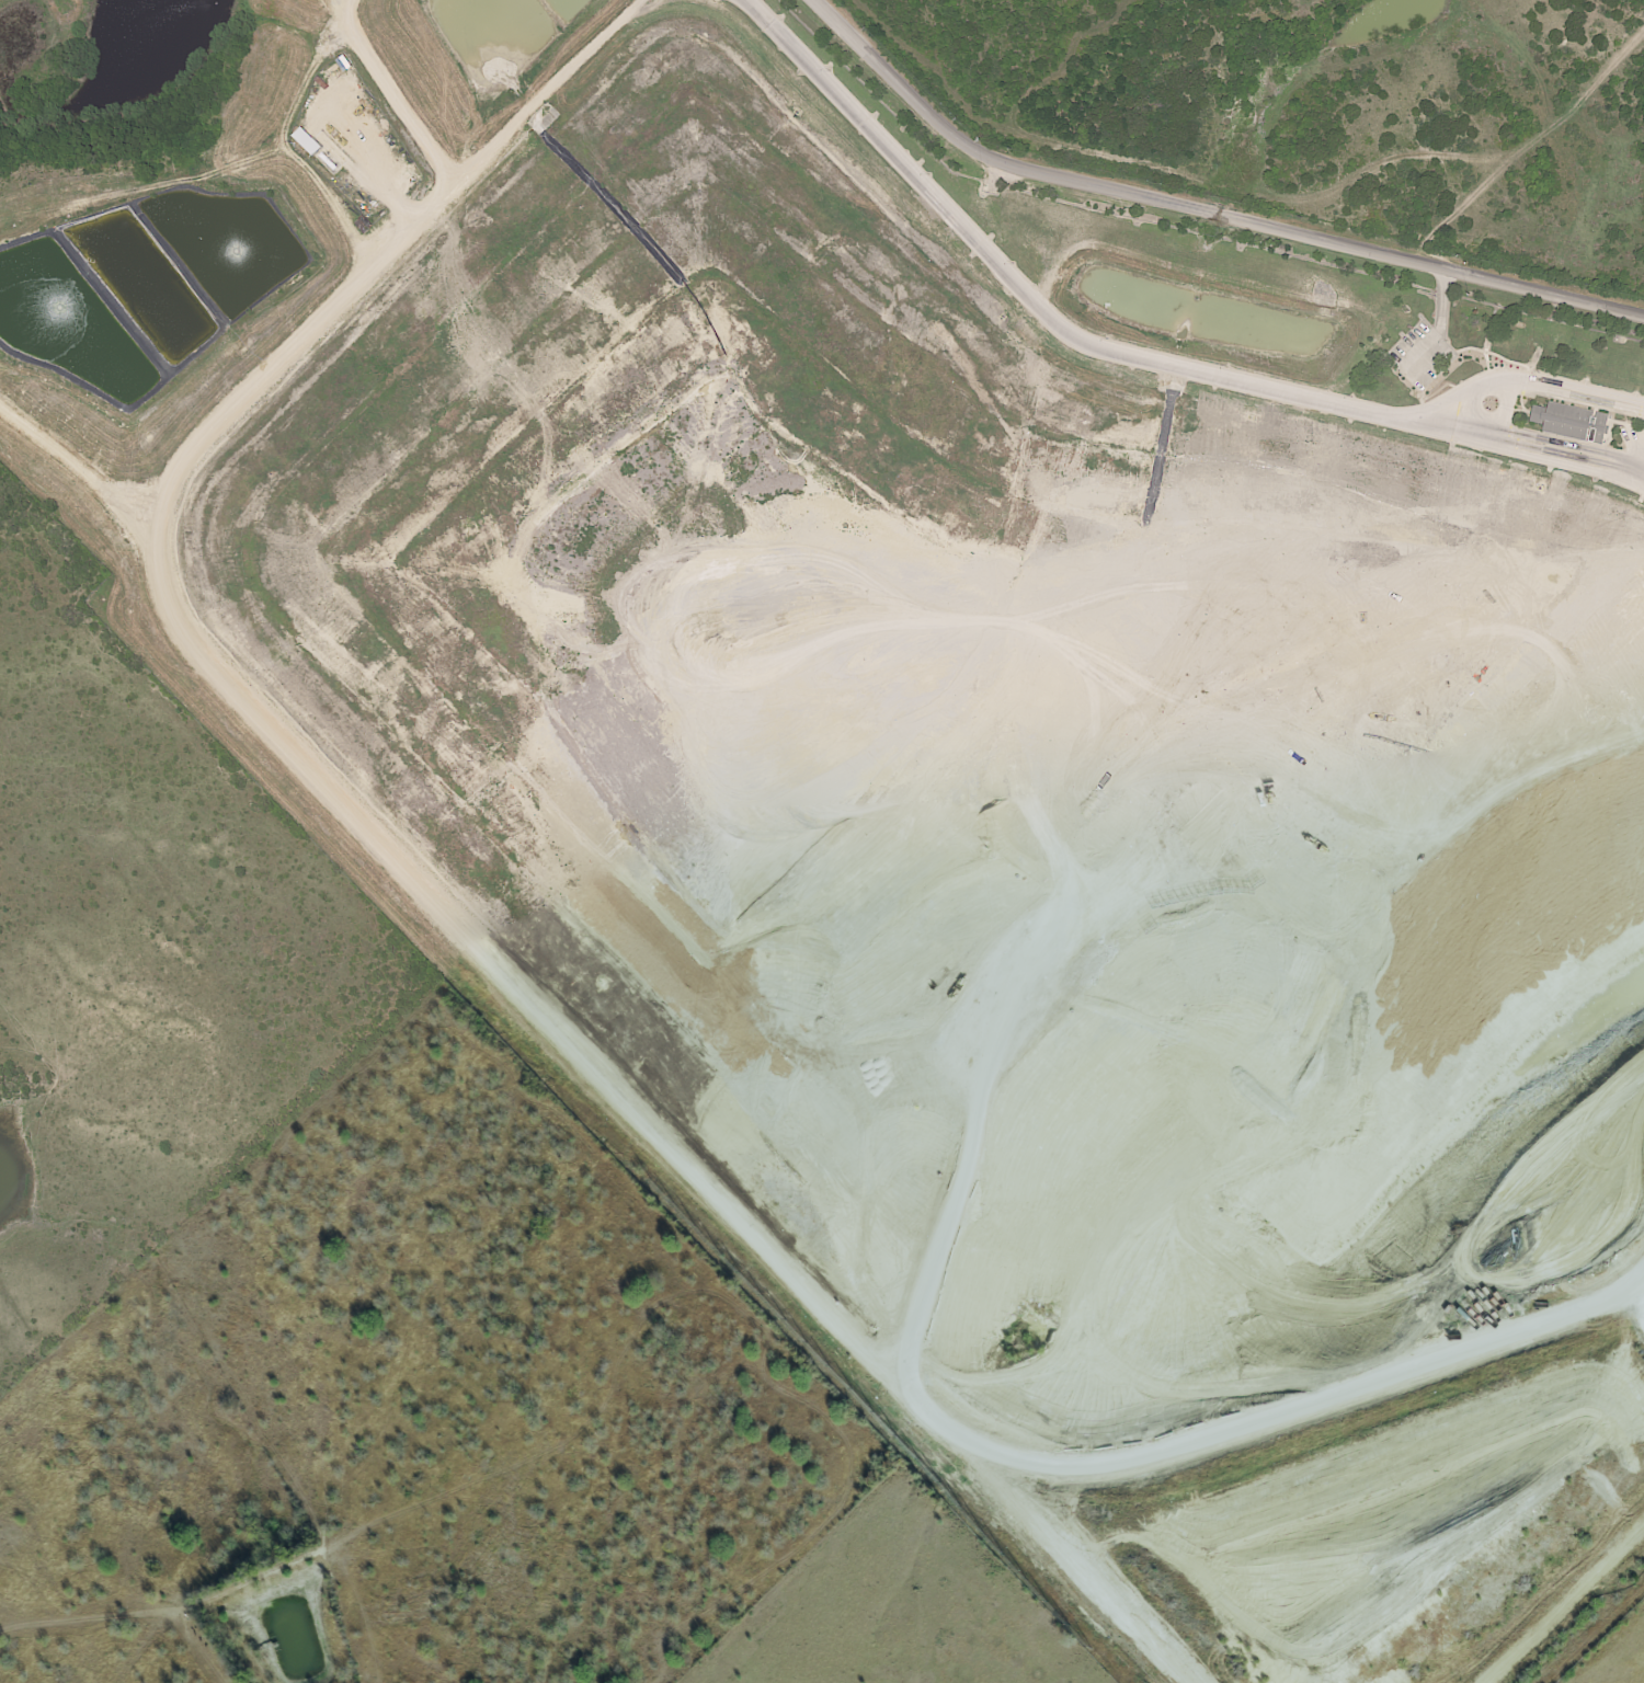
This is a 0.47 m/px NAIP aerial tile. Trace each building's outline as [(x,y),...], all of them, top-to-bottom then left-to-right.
[(290,136),(312,157),(321,147),(298,126),(290,136)] [(342,165),(349,156),(318,132),(311,141),(342,165)] [(1607,413),(1547,401),(1545,410),(1531,407),(1528,421),(1542,424),(1540,432),(1600,444),(1607,413)]
